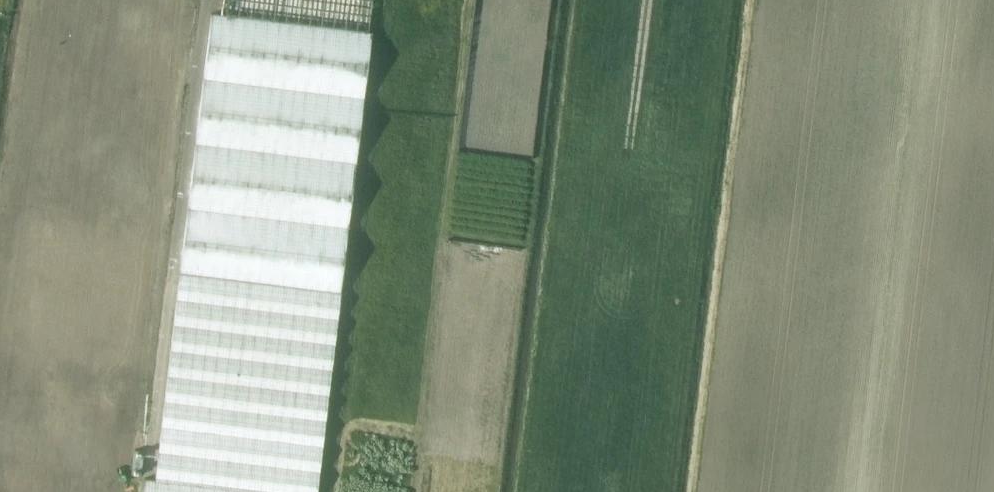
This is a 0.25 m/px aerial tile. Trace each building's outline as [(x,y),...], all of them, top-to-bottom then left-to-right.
[(344,291),(342,291),(375,32),(214,11),(182,270),(183,271),(157,477),(146,476),(144,491),(319,491),(344,291)]
